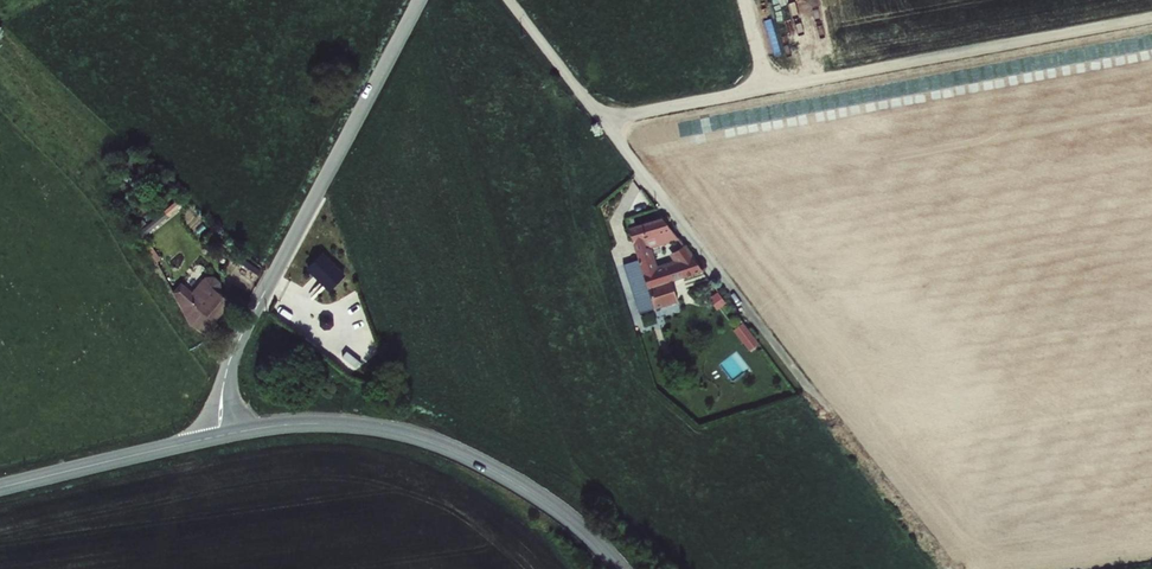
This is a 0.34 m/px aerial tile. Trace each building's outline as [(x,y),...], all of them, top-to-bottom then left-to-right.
[(628,229),(654,307),(674,300),(668,282),(679,278),(691,274),(702,270),(693,258),(684,246),(668,257),(670,263),(652,268),(643,239),(672,230),(661,217),(628,229)] [(329,291),(345,274),(322,251),(305,268),(329,291)] [(691,274),(679,278),(683,293),(699,288),(719,314),(730,305),(702,270),(691,274)] [(189,326),(206,339),(217,326),(213,322),(222,311),(226,315),(232,307),(217,293),(218,290),(218,286),(217,281),(212,277),(208,277),(203,277),(190,292),(181,283),(173,291),(189,326)]
